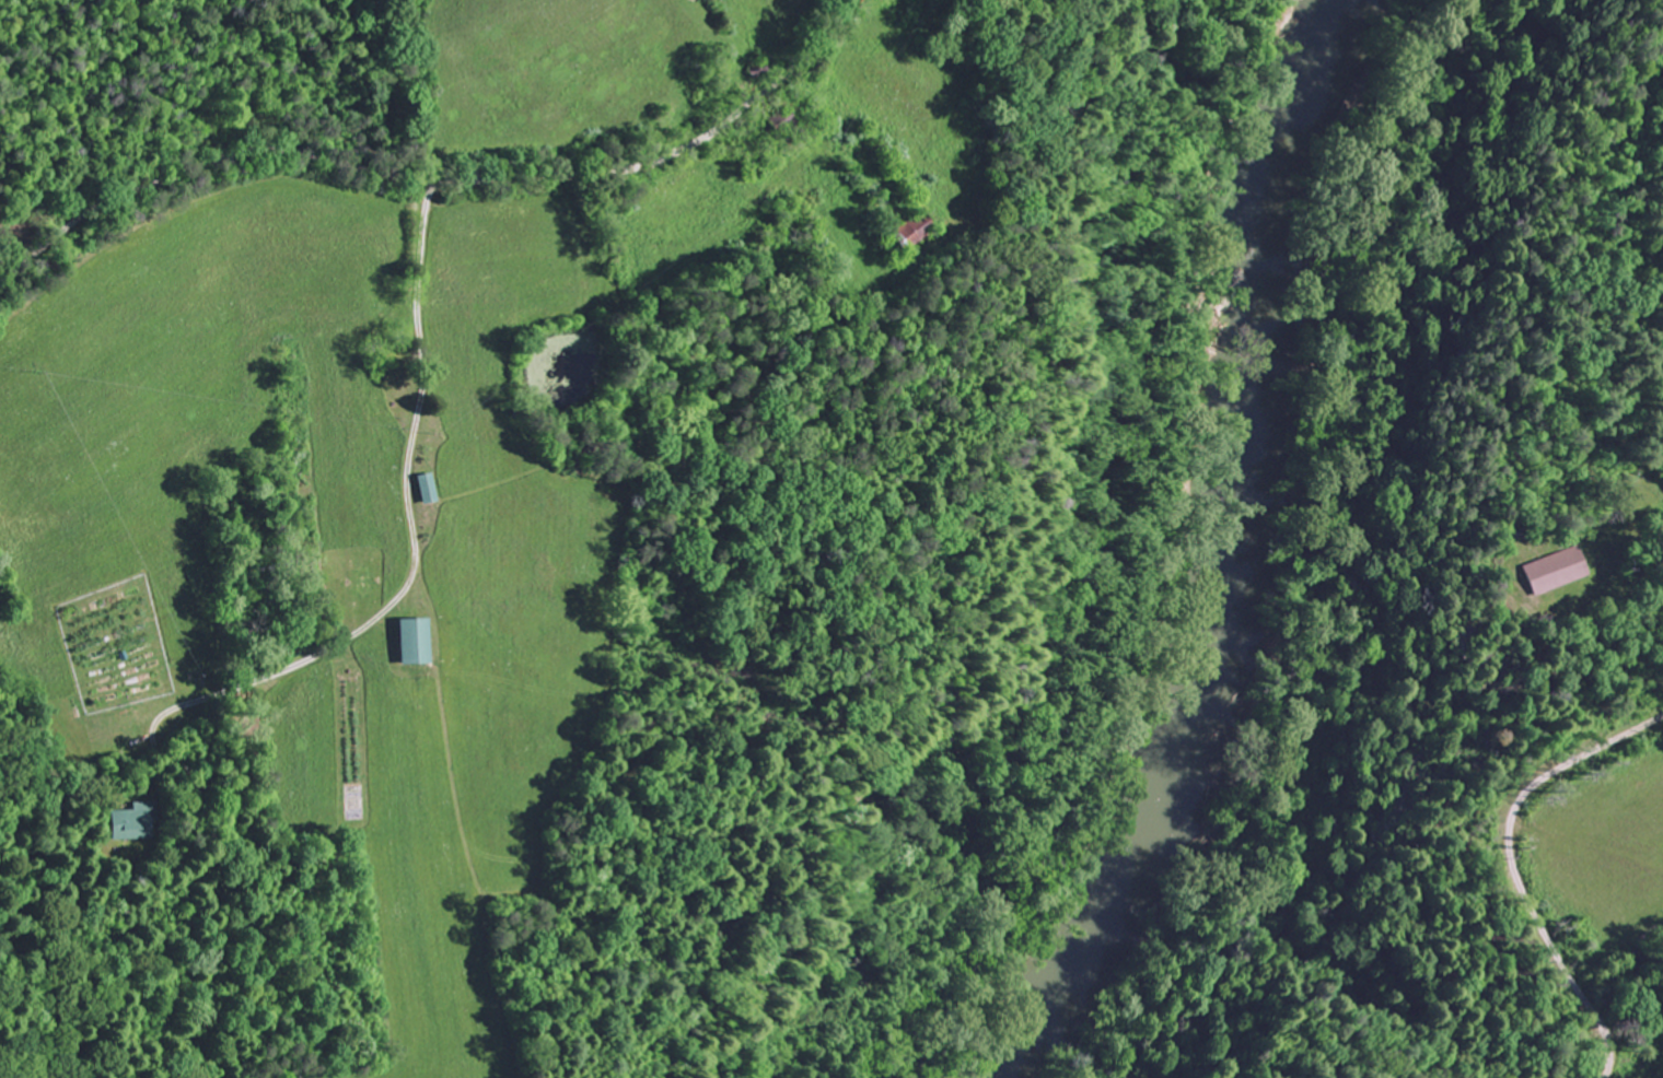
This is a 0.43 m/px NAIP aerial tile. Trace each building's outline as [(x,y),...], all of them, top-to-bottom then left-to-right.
[(417,473),(423,501),(435,495),(430,468),(417,473)] [(1585,551),(1525,566),(1533,595),(1592,580),(1585,551)] [(396,616),(397,663),(430,661),(426,612),(396,616)] [(107,802),(111,841),(158,833),(153,797),(107,802)]
